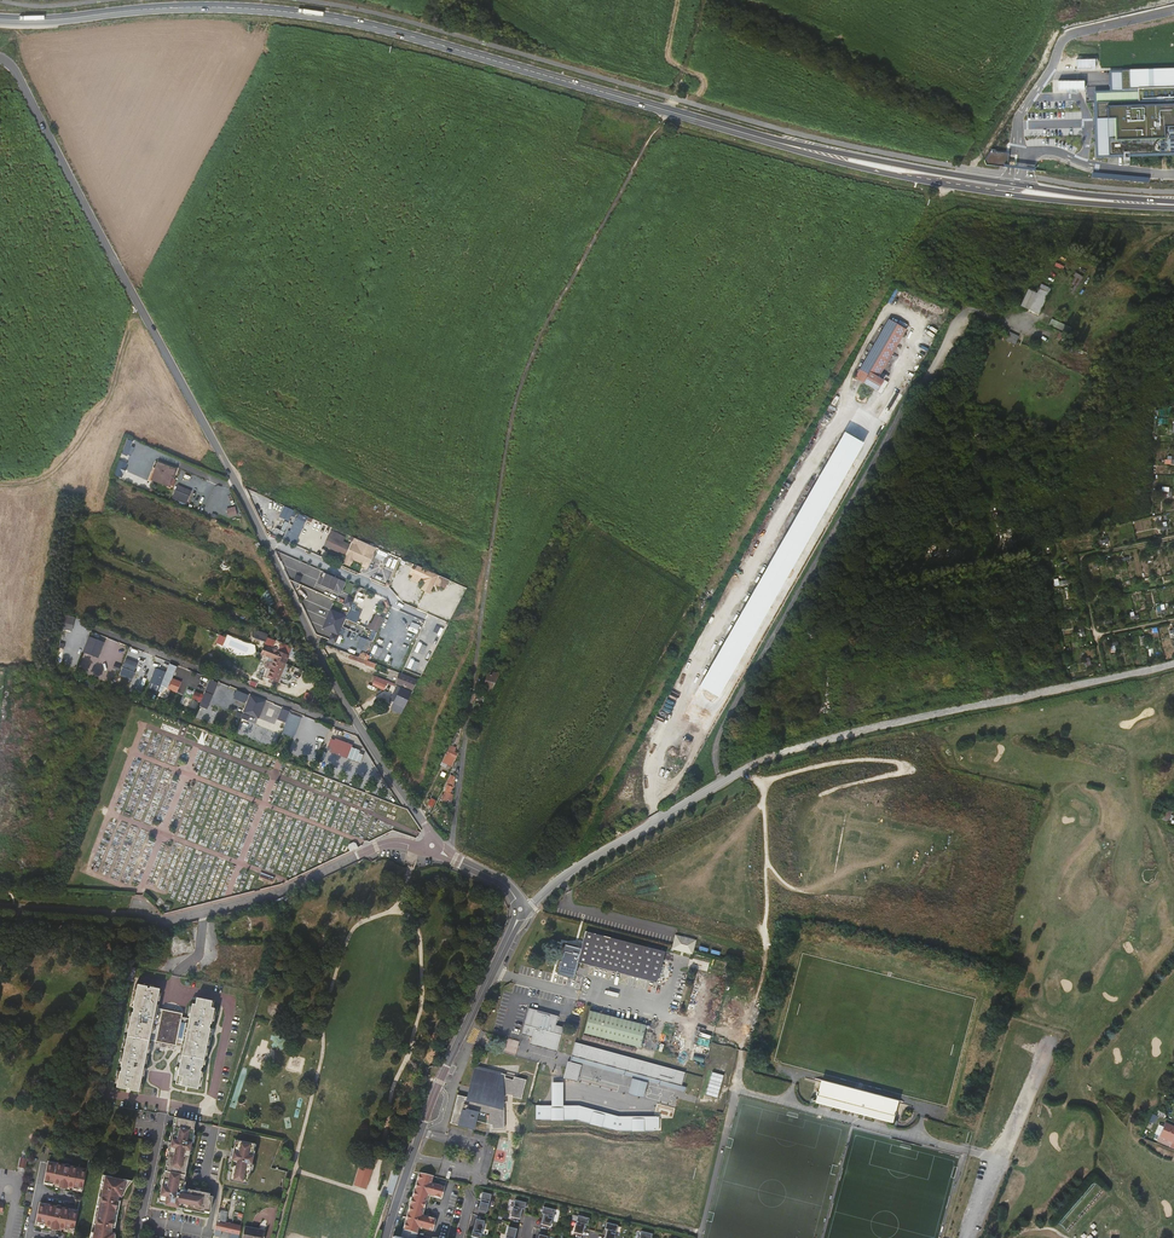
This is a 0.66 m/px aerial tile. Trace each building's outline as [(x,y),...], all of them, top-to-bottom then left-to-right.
[(1125,71),(1126,75),(1126,84),(1126,88),(1139,87),(1173,86),(1173,69),(1125,71)] [(1097,118),(1114,118),(1114,137),(1109,138),(1109,154),(1173,152),(1173,86),(1139,87),(1139,100),(1097,101),(1097,118)] [(1009,153),(990,151),(984,160),(986,165),(1008,168),(1009,153)] [(1038,314),(1047,293),(1037,288),(1035,292),(1027,289),(1020,305),(1038,314)] [(1052,318),(1049,324),(1069,333),(1072,327),(1052,318)] [(905,329),(888,319),(854,378),(875,391),(883,381),(878,377),(905,329)] [(1015,344),(1019,336),(1011,332),(1007,339),(1015,344)] [(896,390),(887,406),(894,410),(903,394),(896,390)] [(863,443),(843,431),(697,689),(716,700),(863,443)] [(127,438),(123,453),(132,456),(134,447),(131,446),(133,440),(127,438)] [(172,487),(178,468),(156,460),(150,480),(172,487)] [(191,491),(177,485),(171,498),(186,504),(191,491)] [(228,516),(237,515),(236,506),(227,507),(228,516)] [(298,518),(287,542),(295,545),(308,517),(305,516),(303,520),(298,518)] [(334,538),(329,548),(345,555),(350,545),(334,538)] [(352,545),(347,556),(363,563),(368,551),(352,545)] [(368,551),(363,563),(367,564),(372,553),(368,551)] [(1128,567),(1114,568),(1116,581),(1129,580),(1128,567)] [(438,575),(430,571),(426,580),(430,582),(434,584),(438,575)] [(339,579),(327,574),(324,579),(337,585),(339,579)] [(440,575),(435,585),(445,589),(449,580),(443,577),(440,575)] [(426,590),(425,592),(430,594),(435,584),(434,584),(430,582),(428,585),(426,590)] [(268,589),(258,594),(265,608),(275,603),(268,589)] [(1133,593),(1137,610),(1145,609),(1141,592),(1133,593)] [(354,600),(348,597),(344,604),(351,607),(354,600)] [(336,602),(329,599),(327,605),(334,608),(336,602)] [(346,617),(346,616),(331,609),(322,628),(338,635),(339,634),(325,628),(332,611),(346,617)] [(332,611),(325,628),(339,634),(346,617),(332,611)] [(65,616),(64,623),(72,625),(74,618),(65,616)] [(382,619),(375,616),(372,624),(370,623),(367,628),(377,632),(382,619)] [(381,627),(389,631),(393,622),(385,619),(381,627)] [(338,636),(331,634),(329,640),(335,642),(338,636)] [(89,635),(83,652),(99,657),(105,641),(89,635)] [(357,648),(367,651),(371,640),(361,636),(357,648)] [(275,660),(287,664),(290,657),(265,647),(262,655),(275,660)] [(137,662),(126,657),(122,667),(134,671),(137,662)] [(279,683),(287,664),(275,660),(271,670),(272,671),(269,679),(279,683)] [(166,671),(155,667),(149,682),(160,686),(166,671)] [(413,691),(419,680),(400,673),(396,684),(413,691)] [(486,686),(493,688),(499,677),(489,674),(486,686)] [(249,685),(258,687),(260,677),(251,676),(249,685)] [(384,690),(388,681),(376,676),(372,685),(384,690)] [(164,678),(161,686),(163,687),(177,692),(180,682),(171,678),(170,680),(164,678)] [(390,702),(394,704),(402,687),(398,685),(390,702)] [(401,714),(412,692),(402,687),(394,704),(392,709),(401,714)] [(203,694),(195,691),(192,698),(200,702),(203,694)] [(266,700),(250,694),(243,712),(259,718),(266,700)] [(286,722),(282,733),(294,737),(302,716),(282,708),(278,719),(286,722)] [(460,734),(457,733),(442,762),(448,765),(451,767),(457,754),(454,752),(456,749),(453,747),(460,734)] [(353,744),(335,738),(334,739),(331,738),(328,748),(331,749),(330,752),(348,758),(353,744)] [(454,787),(456,775),(451,775),(447,784),(449,785),(442,799),(446,801),(447,799),(452,801),(454,790),(452,789),(453,786),(454,787)] [(354,848),(355,850),(359,848),(357,844),(354,843),(350,845),(348,848),(350,852),(351,852),(350,849),(353,848),(354,848)] [(275,879),(261,874),(260,879),(273,884),(275,879)] [(295,892),(270,903),(287,907),(286,911),(289,912),(295,892)] [(584,933),(582,939),(661,960),(663,953),(584,933)] [(688,940),(674,936),(670,950),(680,953),(680,951),(683,952),(683,954),(691,956),(694,942),(688,941),(688,940)] [(661,960),(582,939),(576,963),(656,984),(661,960)] [(540,966),(538,975),(552,979),(555,970),(540,966)] [(128,967),(126,981),(133,983),(136,969),(128,967)] [(585,978),(583,988),(601,991),(603,980),(585,978)] [(147,987),(137,985),(136,989),(133,1004),(132,1008),(133,1009),(133,1013),(131,1013),(131,1017),(127,1032),(126,1039),(124,1049),(123,1054),(121,1064),(120,1067),(121,1067),(120,1071),(119,1071),(119,1074),(116,1084),(116,1087),(126,1089),(128,1089),(128,1090),(138,1092),(140,1084),(141,1076),(143,1068),(144,1064),(145,1056),(146,1053),(148,1043),(148,1041),(155,1042),(175,1046),(176,1043),(176,1040),(184,1042),(183,1044),(182,1050),(180,1063),(179,1068),(177,1073),(175,1085),(197,1089),(200,1077),(201,1072),(200,1072),(201,1067),(202,1067),(202,1065),(203,1060),(204,1056),(206,1048),(206,1046),(208,1040),(208,1037),(210,1029),(209,1029),(210,1024),(211,1024),(212,1021),(214,1011),(214,1009),(213,1009),(210,1008),(212,1003),(212,1001),(197,998),(195,1005),(192,1004),(191,1007),(189,1017),(189,1019),(182,1018),(182,1014),(156,1009),(157,1001),(159,993),(160,989),(150,987),(149,988),(147,988),(147,987)] [(531,1037),(529,1045),(556,1052),(562,1027),(555,1025),(558,1016),(528,1008),(521,1035),(531,1037)] [(299,1017),(300,1015),(299,1013),(298,1012),(296,1011),(294,1011),(293,1012),(291,1013),(291,1015),(291,1016),(292,1018),(293,1019),(295,1019),(297,1019),(298,1018),(299,1017)] [(639,1048),(644,1027),(588,1012),(583,1034),(639,1048)] [(505,1050),(513,1051),(513,1050),(518,1050),(519,1040),(506,1039),(505,1050)] [(576,1043),(573,1056),(682,1086),(686,1073),(576,1043)] [(569,1062),(564,1078),(580,1082),(584,1066),(569,1062)] [(475,1092),(473,1099),(470,1098),(469,1100),(466,1099),(467,1097),(456,1095),(456,1096),(457,1096),(451,1123),(450,1122),(450,1123),(452,1124),(468,1127),(470,1121),(472,1122),(473,1115),(476,1116),(475,1120),(483,1122),(492,1122),(492,1128),(504,1127),(504,1106),(494,1107),(494,1104),(497,1091),(499,1091),(499,1094),(506,1094),(506,1093),(511,1094),(511,1095),(520,1098),(525,1078),(513,1075),(512,1079),(503,1077),(504,1074),(482,1068),(482,1070),(480,1069),(480,1068),(474,1067),(470,1084),(476,1085),(475,1092)] [(713,1071),(706,1094),(717,1097),(724,1074),(713,1071)] [(648,1083),(633,1079),(629,1093),(643,1097),(648,1083)] [(898,1102),(822,1082),(816,1104),(893,1125),(898,1102)] [(655,1114),(618,1115),(580,1104),(563,1105),(563,1083),(551,1083),(552,1105),(538,1105),(538,1120),(579,1119),(618,1130),(655,1129),(655,1114)] [(195,1122),(177,1119),(175,1128),(174,1127),(166,1166),(168,1166),(166,1171),(165,1171),(159,1202),(165,1203),(165,1205),(204,1213),(205,1210),(210,1211),(213,1196),(209,1195),(210,1193),(189,1189),(188,1192),(185,1191),(182,1188),(193,1130),(195,1122)] [(1172,1140),(1173,1135),(1173,1126),(1165,1122),(1163,1126),(1158,1123),(1154,1132),(1159,1134),(1156,1140),(1173,1148),(1173,1141),(1172,1140)] [(254,1143),(237,1140),(236,1145),(234,1144),(229,1171),(231,1172),(229,1180),(248,1183),(254,1150),(252,1150),(254,1143)] [(86,1170),(47,1163),(43,1182),(82,1190),(86,1170)] [(355,1183),(366,1187),(372,1168),(361,1164),(355,1183)] [(443,1199),(445,1189),(446,1187),(432,1184),(434,1177),(420,1173),(414,1198),(413,1200),(412,1205),(404,1232),(415,1235),(419,1236),(420,1229),(434,1232),(437,1220),(426,1217),(426,1221),(423,1220),(424,1216),(428,1201),(429,1196),(430,1192),(433,1193),(432,1197),(443,1199)] [(393,1195),(399,1176),(393,1174),(388,1193),(393,1195)] [(115,1235),(111,1234),(112,1228),(113,1224),(115,1224),(119,1206),(117,1206),(117,1202),(119,1196),(123,1197),(127,1188),(132,1182),(103,1176),(101,1182),(104,1183),(99,1205),(97,1205),(94,1217),(97,1217),(93,1237),(115,1237),(115,1235)] [(491,1195),(482,1193),(481,1200),(481,1201),(478,1211),(487,1213),(491,1195)] [(515,1201),(511,1217),(519,1219),(520,1220),(523,1209),(525,1210),(527,1203),(522,1202),(515,1201)] [(77,1211),(39,1204),(35,1224),(73,1231),(77,1211)] [(554,1210),(543,1207),(541,1214),(544,1214),(541,1225),(550,1227),(554,1210)] [(228,1211),(220,1209),(217,1221),(226,1223),(228,1211)] [(590,1219),(579,1216),(574,1233),(583,1235),(586,1225),(588,1225),(590,1219)] [(476,1219),(474,1229),(473,1229),(472,1237),(477,1237),(481,1237),(485,1221),(476,1219)] [(217,1221),(215,1235),(221,1236),(222,1230),(233,1233),(232,1237),(239,1237),(241,1226),(226,1223),(217,1221)] [(605,1237),(614,1237),(617,1226),(606,1223),(604,1229),(607,1230),(605,1237)] [(265,1230),(244,1226),(242,1237),(263,1237),(265,1230)] [(517,1229),(509,1227),(506,1237),(515,1237),(517,1229)]
